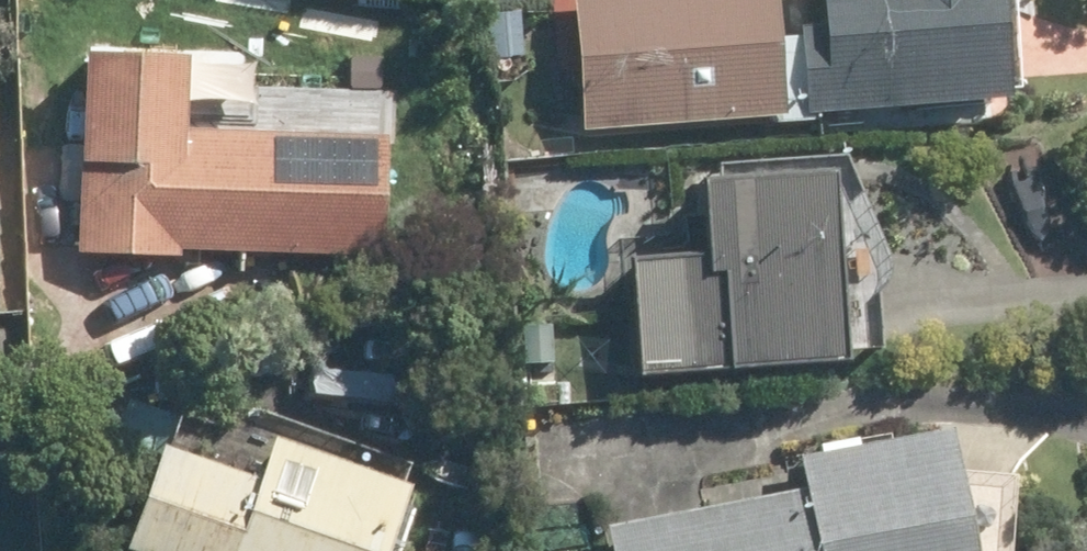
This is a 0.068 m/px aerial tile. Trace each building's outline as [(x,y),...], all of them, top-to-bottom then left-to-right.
[(587,132),(768,118),(768,124),(797,123),(789,37),(776,38),(773,0),(577,0),(587,132)] [(789,37),(797,123),(819,120),(819,114),(1008,99),(1000,0),(824,0),(826,24),(799,26),(800,35),(789,37)] [(519,12),(493,14),(496,59),(522,58),(519,12)] [(181,130),(183,57),(86,54),(78,253),(178,257),(178,247),(380,255),(384,138),(181,130)] [(833,364),(832,353),(820,175),(707,181),(690,183),(690,186),(695,258),(622,264),(630,380),(833,364)] [(552,364),(550,328),(521,329),(523,365),(552,364)] [(939,431),(800,459),(806,485),(604,526),(609,550),(964,550),(939,431)] [(264,478),(175,447),(167,446),(130,547),(140,550),(390,550),(414,486),(403,482),(279,435),(264,478)]
